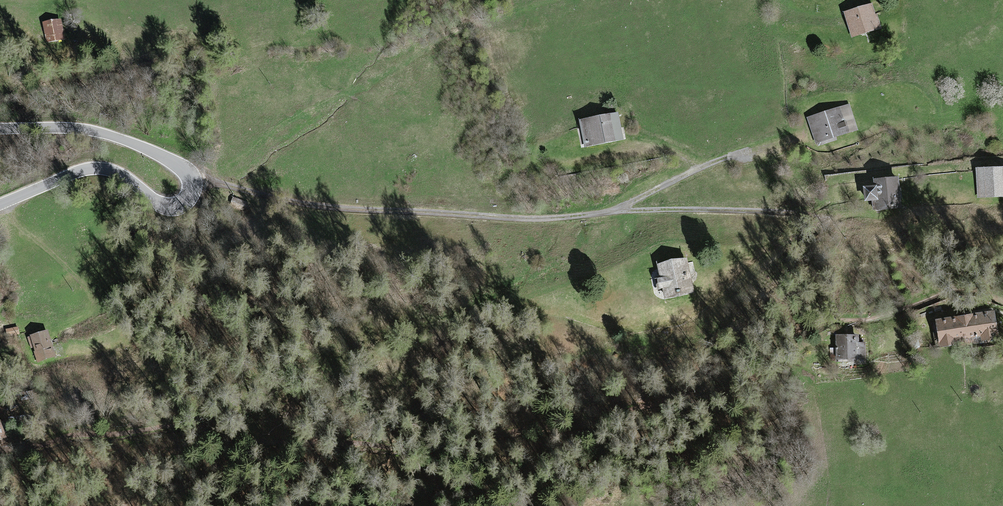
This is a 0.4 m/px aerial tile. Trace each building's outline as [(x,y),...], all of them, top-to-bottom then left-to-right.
[(873,5),(843,14),(851,40),(881,30),(873,5)] [(63,22),(44,25),(48,47),(67,43),(63,22)] [(850,105),(807,120),(816,146),(858,132),(850,105)] [(618,114),(579,123),(585,150),(624,141),(618,114)] [(977,170),(978,200),(1002,199),(1002,169),(977,170)] [(875,188),(863,189),(865,203),(877,201),(878,214),(902,210),(898,178),(874,182),(875,188)] [(688,260),(657,267),(665,302),(696,295),(688,260)] [(993,311),(934,321),(939,349),(967,345),(998,340),(993,311)] [(47,332),(30,339),(40,365),(57,359),(47,332)] [(864,336),(836,337),(836,361),(865,361),(864,336)]
